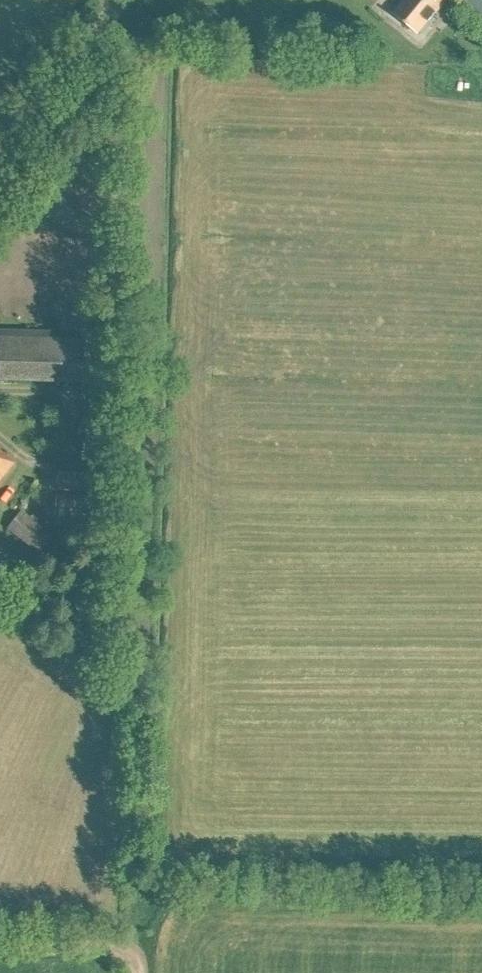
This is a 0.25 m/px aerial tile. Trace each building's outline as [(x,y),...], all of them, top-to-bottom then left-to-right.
[(448,0),(405,0),(393,14),(418,35),(436,13),(437,14),(448,0)] [(463,4),(481,20),(481,0),(466,0),(463,4)] [(78,383),(79,332),(38,331),(38,330),(35,330),(35,329),(20,329),(20,330),(0,330),(0,381),(78,383)] [(13,463),(0,452),(0,479),(13,463)] [(100,493),(100,472),(57,470),(56,491),(100,493)] [(53,526),(113,528),(112,497),(55,495),(53,526)] [(39,554),(52,536),(21,511),(6,529),(39,554)]
